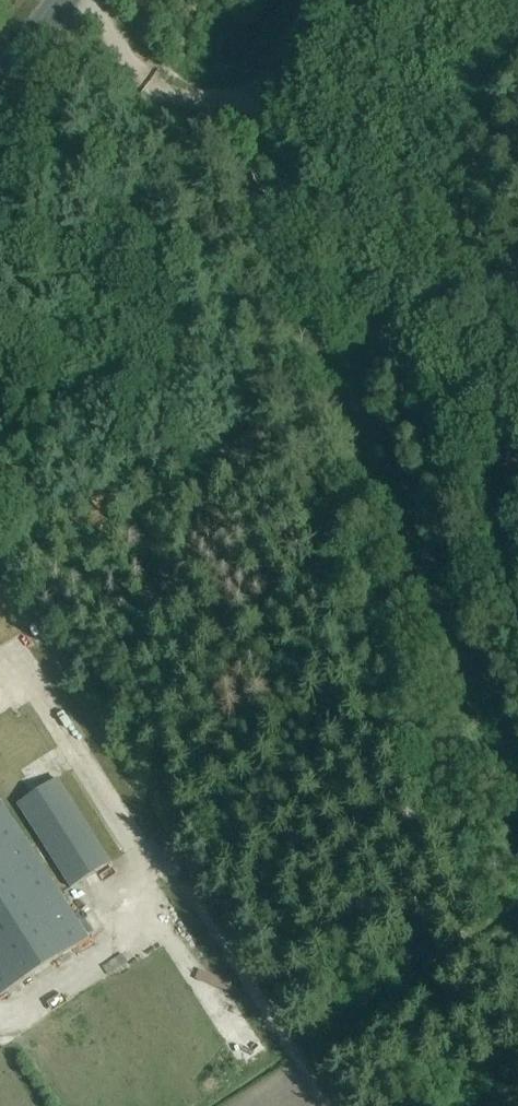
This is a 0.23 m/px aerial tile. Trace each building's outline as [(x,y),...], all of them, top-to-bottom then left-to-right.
[(59,777),(18,803),(71,888),(112,862),(59,777)] [(90,937),(0,796),(0,996),(90,937)]
